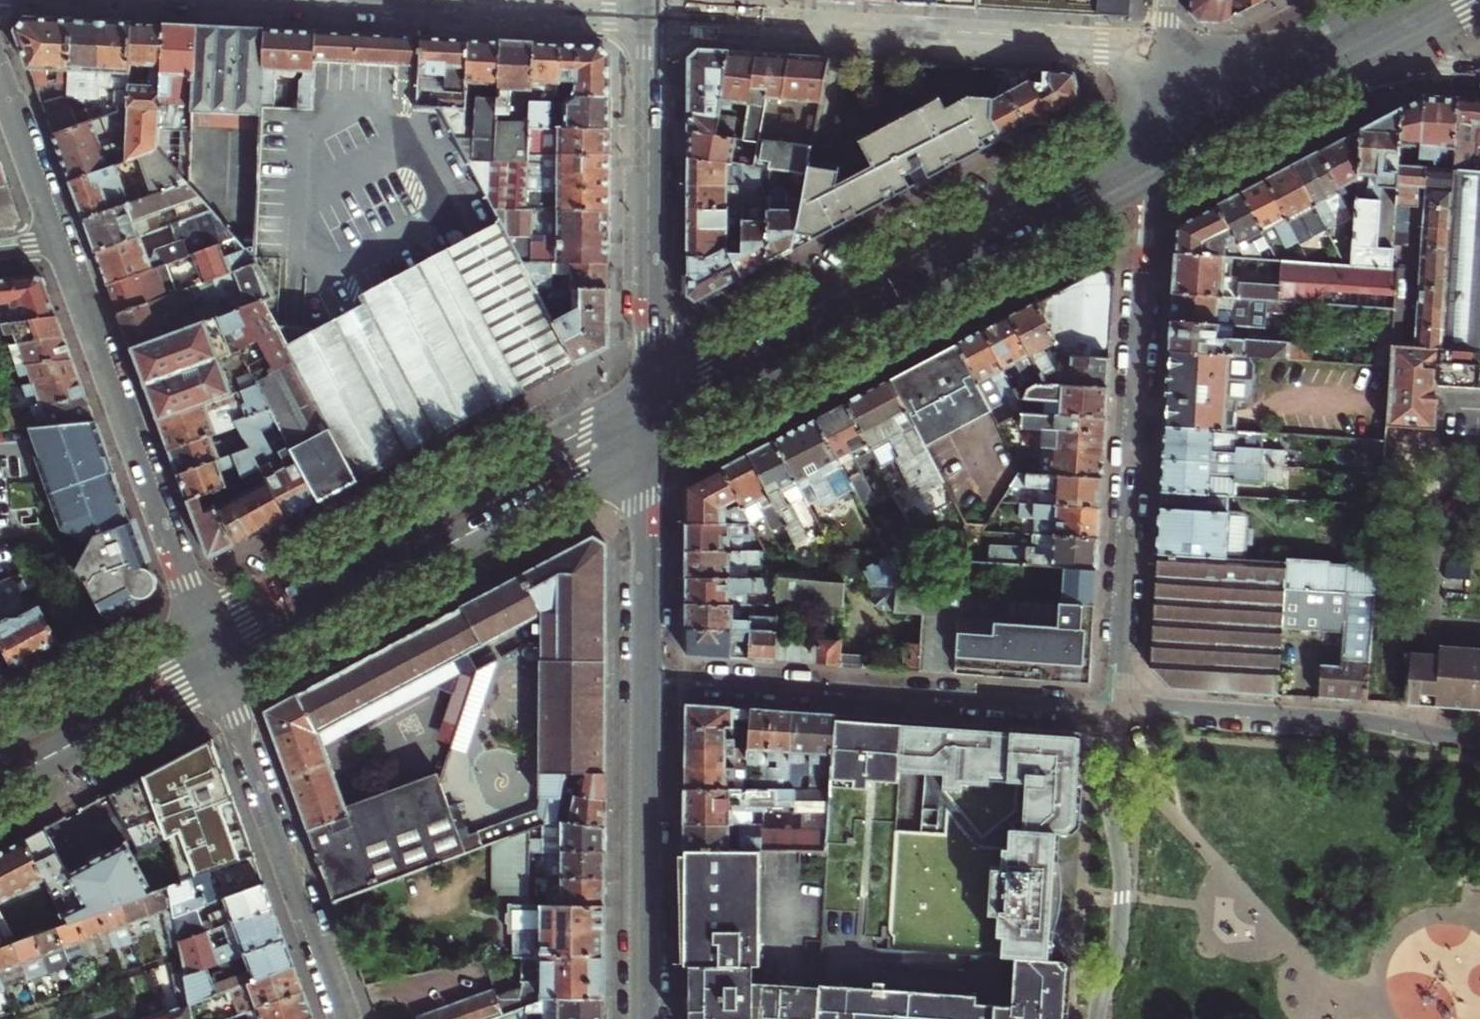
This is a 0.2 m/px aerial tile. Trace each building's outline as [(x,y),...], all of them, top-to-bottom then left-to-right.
[(975,8),(1062,13),(1130,18),(1131,0),(976,0),(975,8)] [(1232,0),(1192,0),(1191,11),(1201,22),(1212,23),(1222,23),(1231,19),(1232,0)] [(1231,19),(1242,13),(1266,0),(1232,0),(1231,19)] [(69,71),(71,20),(25,18),(20,25),(15,32),(29,69),(45,70),(57,70),(69,71)] [(80,71),(99,72),(101,22),(87,21),(71,20),(69,71),(68,96),(79,96),(80,71)] [(129,86),(130,66),(132,23),(118,23),(101,22),(99,72),(98,89),(115,90),(114,108),(107,108),(107,116),(109,115),(129,108),(129,86)] [(132,23),(130,66),(149,67),(149,87),(129,86),(129,108),(160,110),(160,98),(164,25),(147,24),(132,23)] [(191,117),(196,26),(181,26),(164,25),(160,98),(188,99),(187,131),(191,131),(191,117)] [(261,105),(265,30),(226,28),(196,26),(191,117),(260,120),(261,105)] [(288,76),(290,31),(277,31),(265,30),(261,105),(276,106),(277,81),(275,76),(275,70),(285,71),(285,76),(288,76)] [(302,32),(290,31),(288,76),(296,77),(299,75),(299,72),(303,72),(303,79),(300,83),(299,107),(311,108),(311,102),(313,61),(315,33),(302,32)] [(315,33),(313,61),(392,64),(407,66),(419,66),(419,37),(409,37),(365,35),(315,33)] [(466,84),(468,40),(451,39),(419,37),(419,66),(418,90),(466,92),(466,84)] [(487,41),(468,40),(466,84),(472,85),(472,98),(477,98),(476,139),(496,140),(496,122),(497,119),(500,42),(487,41)] [(518,42),(500,42),(497,119),(508,119),(509,116),(511,116),(512,90),(520,91),(519,116),(531,116),(532,102),(534,43),(518,42)] [(547,44),(534,43),(532,102),(544,102),(545,84),(560,84),(562,44),(547,44)] [(583,46),(562,44),(560,84),(560,87),(565,87),(565,81),(574,82),(574,96),(610,97),(610,86),(611,56),(602,46),(583,46)] [(689,60),(689,110),(721,116),(729,53),(700,50),(697,54),(689,60)] [(820,106),(829,59),(811,58),(773,55),(738,53),(729,53),(721,116),(735,119),(736,104),(750,106),(748,121),(745,142),(755,143),(761,145),(762,140),(768,102),(820,106)] [(29,69),(41,102),(63,95),(63,96),(68,96),(69,71),(57,70),(57,83),(45,83),(45,70),(29,69)] [(1008,70),(994,69),(993,100),(992,120),(1003,140),(1015,134),(1025,128),(1007,93),(1008,70)] [(1030,82),(1031,72),(1008,70),(1007,93),(1025,128),(1037,122),(1048,116),(1030,82)] [(98,89),(99,72),(80,71),(79,96),(97,97),(98,89)] [(1043,72),(1031,72),(1030,82),(1048,116),(1066,107),(1079,99),(1074,74),(1043,72)] [(48,122),(53,135),(84,124),(78,107),(68,110),(63,96),(63,95),(41,102),(48,122)] [(610,97),(574,96),(565,103),(560,102),(544,102),(532,102),(531,116),(531,124),(531,128),(552,128),(553,110),(565,111),(564,128),(610,129),(610,112),(610,97)] [(859,137),(873,166),(837,184),(839,166),(810,160),(806,176),(793,251),(861,215),(885,202),(902,193),(1003,140),(992,120),(993,100),(968,98),(946,110),(938,96),(924,103),(926,107),(912,115),(910,111),(888,122),(890,126),(875,133),(873,130),(859,137)] [(1400,144),(1420,145),(1423,97),(1412,103),(1402,108),(1400,144)] [(1427,97),(1423,160),(1431,160),(1433,160),(1435,159),(1436,158),(1437,156),(1438,148),(1453,149),(1456,99),(1442,98),(1427,97)] [(1479,101),(1464,100),(1456,99),(1453,149),(1451,172),(1479,173),(1479,101)] [(158,150),(160,110),(129,108),(125,162),(136,158),(158,150)] [(1361,130),(1358,183),(1358,186),(1397,189),(1397,185),(1400,144),(1402,108),(1379,120),(1361,130)] [(689,121),(689,131),(738,140),(745,142),(748,121),(735,119),(721,116),(689,110),(689,121)] [(84,124),(53,135),(57,146),(67,172),(70,182),(111,167),(94,121),(84,124)] [(531,124),(496,122),(496,140),(495,158),(530,159),(530,154),(531,128),(531,124)] [(531,128),(530,154),(610,155),(610,143),(610,129),(564,128),(552,128),(531,128)] [(1345,190),(1358,183),(1361,130),(1342,140),(1319,152),(1340,192),(1345,190)] [(738,140),(689,131),(689,148),(689,157),(735,165),(738,140)] [(468,139),(463,139),(463,149),(467,157),(475,158),(476,139),(468,139)] [(476,139),(475,158),(495,158),(496,140),(476,139)] [(761,149),(759,158),(757,168),(772,171),(806,176),(810,160),(812,146),(762,140),(761,145),(761,149)] [(1417,187),(1419,169),(1419,159),(1420,145),(1400,144),(1397,185),(1417,187)] [(1450,191),(1451,172),(1453,149),(1438,148),(1437,156),(1436,158),(1435,159),(1433,160),(1431,160),(1423,160),(1423,169),(1422,189),(1423,189),(1450,191)] [(188,184),(158,150),(136,158),(151,196),(188,184)] [(1292,167),(1327,233),(1340,226),(1335,216),(1349,209),(1340,192),(1319,152),(1306,159),(1292,167)] [(610,179),(610,155),(530,154),(530,159),(495,158),(475,158),(467,157),(495,209),(509,209),(539,210),(559,210),(609,211),(610,196),(610,179)] [(744,155),(741,165),(747,167),(757,168),(759,158),(744,155)] [(735,165),(689,157),(689,179),(689,184),(728,191),(738,193),(739,187),(746,188),(747,167),(741,165),(735,165)] [(0,163),(0,188),(9,187),(6,178),(0,163)] [(111,167),(70,182),(76,198),(84,220),(127,205),(113,167),(111,167)] [(1279,174),(1266,180),(1309,262),(1343,264),(1337,254),(1331,242),(1327,233),(1292,167),(1279,174)] [(793,251),(806,176),(772,171),(771,212),(769,212),(767,265),(785,256),(793,251)] [(1443,290),(1442,310),(1441,330),(1440,351),(1479,354),(1479,173),(1451,172),(1450,191),(1449,211),(1447,231),(1446,250),(1445,270),(1443,290)] [(1309,262),(1266,180),(1254,187),(1242,193),(1277,260),(1309,262)] [(1358,183),(1345,190),(1350,201),(1357,197),(1358,186),(1358,183)] [(91,239),(96,252),(138,237),(132,219),(156,210),(157,211),(162,209),(161,208),(185,199),(192,217),(211,210),(188,184),(151,196),(127,205),(84,220),(91,239)] [(689,204),(689,225),(725,226),(725,219),(731,220),(733,200),(727,199),(728,191),(689,184),(689,204)] [(1395,223),(1408,224),(1409,209),(1416,209),(1417,189),(1417,187),(1397,185),(1397,189),(1395,223)] [(1395,223),(1397,189),(1358,186),(1357,197),(1356,221),(1354,254),(1353,265),(1392,267),(1393,256),(1393,247),(1394,235),(1395,223)] [(9,187),(0,188),(0,230),(13,229),(21,219),(16,206),(9,187)] [(1423,199),(1422,209),(1449,211),(1450,191),(1423,189),(1423,199)] [(1230,199),(1217,206),(1243,259),(1277,260),(1242,193),(1230,199)] [(767,265),(769,212),(758,211),(759,195),(745,194),(744,201),(743,221),(742,233),(740,250),(729,250),(728,250),(743,278),(756,271),(767,265)] [(1178,227),(1176,255),(1243,259),(1217,206),(1198,217),(1178,227)] [(275,326),(293,363),(271,376),(257,384),(258,386),(271,410),(277,422),(289,444),(320,502),(552,378),(576,366),(553,320),(534,285),(522,261),(525,261),(526,235),(508,235),(509,209),(495,209),(501,223),(478,235),(364,294),(369,303),(312,332),(310,328),(275,326)] [(539,210),(509,209),(508,235),(526,235),(533,235),(533,215),(538,215),(539,210)] [(1340,226),(1354,218),(1349,209),(1335,216),(1340,226)] [(1421,220),(1420,229),(1447,231),(1449,211),(1422,209),(1421,220)] [(102,269),(108,286),(237,240),(211,210),(192,217),(149,233),(145,235),(138,237),(96,252),(102,269)] [(541,229),(541,235),(609,236),(609,231),(609,211),(559,210),(558,225),(544,225),(541,229)] [(689,229),(689,232),(730,233),(731,220),(725,219),(725,226),(689,225),(689,229)] [(1395,223),(1394,235),(1407,236),(1408,224),(1395,223)] [(1345,235),(1340,226),(1327,233),(1331,242),(1345,235)] [(1420,241),(1419,248),(1446,250),(1447,231),(1420,229),(1420,241)] [(725,245),(728,250),(729,250),(730,233),(689,232),(689,244),(689,259),(710,254),(725,245)] [(609,236),(541,235),(526,235),(525,261),(609,262),(609,254),(609,236)] [(1406,248),(1407,236),(1394,235),(1393,247),(1402,248),(1406,248)] [(237,240),(108,286),(112,295),(118,312),(256,262),(254,258),(237,240)] [(697,302),(743,278),(728,250),(725,245),(710,254),(689,259),(689,281),(689,297),(697,302)] [(1402,257),(1402,248),(1393,247),(1393,256),(1402,257)] [(1419,261),(1418,269),(1445,270),(1446,250),(1419,248),(1419,261)] [(1353,265),(1354,254),(1337,254),(1343,264),(1353,265)] [(1174,295),(1250,299),(1266,300),(1293,302),(1379,307),(1393,308),(1393,301),(1394,287),(1395,271),(1395,267),(1392,267),(1353,265),(1343,264),(1309,262),(1277,260),(1243,259),(1176,255),(1175,275),(1174,295)] [(568,288),(609,288),(609,277),(609,262),(525,261),(522,261),(534,285),(548,284),(548,272),(568,272),(568,288)] [(256,262),(118,312),(129,341),(132,348),(219,316),(224,313),(262,300),(272,296),(256,262)] [(1110,357),(1115,276),(1103,267),(1067,286),(1036,302),(1063,355),(1070,356),(1110,357)] [(1417,280),(1417,289),(1443,290),(1445,270),(1418,269),(1417,280)] [(1405,272),(1395,271),(1394,287),(1404,287),(1405,272)] [(0,280),(0,304),(9,302),(11,308),(19,307),(21,322),(56,317),(52,304),(43,280),(36,276),(0,280)] [(1404,287),(1394,287),(1393,301),(1403,302),(1404,287)] [(608,323),(609,288),(568,288),(567,312),(553,320),(576,366),(593,356),(608,348),(608,323)] [(1416,301),(1416,309),(1442,310),(1443,290),(1417,289),(1416,301)] [(1173,310),(1172,323),(1219,325),(1235,326),(1249,327),(1250,299),(1174,295),(1173,310)] [(1265,313),(1266,300),(1250,299),(1249,327),(1264,328),(1265,313)] [(224,313),(241,350),(257,342),(272,368),(268,370),(271,376),(293,363),(275,326),(262,300),(224,313)] [(1293,302),(1266,300),(1265,313),(1293,314),(1293,302)] [(1393,308),(1392,316),(1402,317),(1403,302),(1393,301),(1393,308)] [(0,304),(0,325),(1,325),(21,322),(19,307),(11,308),(9,302),(0,304)] [(1009,316),(1043,383),(1068,385),(1070,356),(1063,355),(1036,302),(1024,309),(1009,316)] [(1393,308),(1379,307),(1377,335),(1380,335),(1391,336),(1391,332),(1392,316),(1393,308)] [(1442,310),(1416,309),(1415,319),(1414,329),(1441,330),(1442,310)] [(219,316),(132,348),(144,382),(158,422),(206,405),(233,395),(221,358),(233,354),(219,316)] [(1025,391),(1043,383),(1009,316),(998,322),(983,330),(1021,404),(1024,397),(1025,391)] [(1401,333),(1402,317),(1392,316),(1391,332),(1401,333)] [(14,337),(10,346),(65,339),(61,328),(56,317),(21,322),(1,325),(4,335),(13,333),(14,337)] [(1250,358),(1313,361),(1314,344),(1234,340),(1218,339),(1219,325),(1172,323),(1171,341),(1170,353),(1250,358)] [(1234,340),(1235,326),(1219,325),(1218,339),(1234,340)] [(1441,330),(1414,329),(1413,339),(1413,349),(1440,351),(1441,330)] [(956,345),(991,410),(998,423),(1019,413),(1021,404),(983,330),(970,337),(956,345)] [(1400,348),(1401,333),(1391,332),(1391,336),(1390,348),(1400,348)] [(1391,336),(1380,335),(1378,365),(1389,366),(1390,348),(1391,336)] [(65,339),(10,346),(9,346),(13,356),(20,355),(22,359),(21,359),(22,366),(72,360),(69,350),(65,339)] [(927,360),(890,379),(925,445),(978,417),(991,410),(956,345),(944,351),(927,360)] [(0,347),(0,368),(5,368),(16,366),(22,366),(21,359),(22,359),(20,355),(13,356),(9,346),(0,347)] [(1440,351),(1413,349),(1400,348),(1390,348),(1389,366),(1385,424),(1385,430),(1433,432),(1436,387),(1479,389),(1479,354),(1440,351)] [(1166,410),(1165,427),(1238,432),(1248,433),(1249,428),(1245,428),(1235,427),(1236,402),(1247,403),(1247,400),(1251,395),(1253,367),(1250,363),(1250,358),(1170,353),(1168,379),(1166,410)] [(1110,357),(1070,356),(1068,385),(1108,388),(1109,373),(1110,357)] [(72,360),(22,366),(16,366),(20,377),(29,376),(32,385),(80,380),(77,371),(72,360)] [(845,403),(876,462),(908,524),(953,501),(925,445),(890,379),(869,391),(845,403)] [(80,380),(32,385),(1,388),(3,408),(24,406),(29,406),(40,405),(87,400),(84,390),(80,380)] [(1041,399),(1039,414),(1106,419),(1107,404),(1108,388),(1068,385),(1043,383),(1025,391),(1024,397),(1041,399)] [(271,410),(258,386),(238,393),(245,410),(232,415),(235,421),(226,424),(225,420),(213,424),(206,405),(158,422),(164,438),(169,451),(212,436),(237,426),(235,423),(271,410)] [(87,400),(40,405),(29,406),(33,416),(25,417),(24,406),(3,408),(6,428),(35,426),(95,420),(91,410),(87,400)] [(1235,427),(1245,428),(1247,403),(1236,402),(1235,427)] [(817,418),(854,489),(865,510),(879,503),(862,469),(876,462),(845,403),(832,410),(817,418)] [(320,502),(289,444),(281,448),(283,452),(280,454),(288,468),(279,473),(275,465),(278,463),(261,431),(277,422),(271,410),(235,423),(237,426),(245,440),(250,450),(261,471),(267,482),(287,520),(305,510),(320,502)] [(1106,419),(1039,414),(1019,413),(998,423),(998,426),(1030,429),(1029,448),(1052,450),(1051,455),(1024,453),(1023,473),(1102,478),(1104,452),(1106,419)] [(837,498),(854,489),(817,418),(795,430),(774,441),(803,495),(809,506),(819,501),(821,506),(828,508),(836,504),(837,498)] [(38,452),(38,455),(105,448),(100,435),(95,420),(35,426),(37,445),(38,452)] [(1368,441),(1384,442),(1385,430),(1385,424),(1376,424),(1368,432),(1368,441)] [(1237,450),(1238,432),(1165,427),(1164,443),(1163,461),(1283,469),(1284,453),(1237,450)] [(173,462),(178,475),(250,450),(245,440),(240,442),(234,436),(215,443),(212,436),(169,451),(173,462)] [(803,495),(774,441),(762,447),(748,455),(797,549),(809,542),(803,527),(807,525),(795,500),(803,495)] [(117,480),(105,448),(38,455),(67,529),(95,542),(88,557),(117,549),(112,537),(135,529),(128,510),(117,480)] [(242,479),(261,471),(250,450),(178,475),(183,488),(188,501),(198,497),(235,482),(230,466),(236,464),(242,479)] [(814,581),(797,549),(748,455),(736,461),(721,469),(738,501),(751,525),(765,518),(777,540),(764,547),(766,551),(774,565),(781,579),(814,581)] [(1282,486),(1283,469),(1163,461),(1162,476),(1161,493),(1228,498),(1234,498),(1235,484),(1282,486)] [(728,507),(738,501),(721,469),(710,475),(686,487),(686,525),(728,525),(728,507)] [(1102,478),(1023,473),(1012,473),(997,500),(1014,502),(1100,509),(1101,493),(1102,478)] [(287,520),(267,482),(239,496),(249,515),(253,513),(263,532),(275,526),(287,520)] [(1228,498),(1161,493),(1159,525),(1157,556),(1244,562),(1245,545),(1250,546),(1250,531),(1247,531),(1247,521),(1246,518),(1244,515),(1243,514),(1240,514),(1228,513),(1228,498)] [(249,515),(239,496),(217,509),(236,546),(250,539),(263,532),(253,513),(249,515)] [(236,546),(217,509),(206,514),(198,497),(188,501),(201,537),(208,557),(213,559),(225,552),(236,546)] [(1100,509),(1014,502),(1014,509),(1029,510),(1029,517),(1031,517),(1030,534),(1035,534),(1098,538),(1099,525),(1100,509)] [(686,541),(686,551),(742,551),(742,537),(758,537),(751,525),(728,525),(686,525),(686,541)] [(80,573),(86,581),(86,582),(88,586),(100,619),(108,614),(156,589),(146,562),(135,529),(112,537),(117,549),(88,557),(80,573)] [(1097,557),(1098,538),(1035,534),(1033,547),(990,544),(989,561),(1062,567),(1096,569),(1097,557)] [(479,671),(494,662),(486,646),(541,617),(541,773),(551,773),(546,825),(555,821),(559,822),(562,799),(564,773),(606,773),(608,546),(595,537),(545,564),(464,606),(485,647),(470,654),(479,671)] [(686,578),(749,578),(749,565),(774,565),(766,551),(742,551),(686,551),(686,566),(686,578)] [(1244,562),(1157,556),(1150,668),(1169,689),(1206,692),(1276,696),(1281,630),(1283,591),(1285,564),(1244,562)] [(1096,569),(1062,567),(1058,626),(957,620),(959,591),(906,587),(891,557),(863,571),(872,588),(877,586),(875,601),(879,607),(895,608),(895,613),(922,615),(921,644),(904,643),(903,670),(937,673),(1089,683),(1093,613),(1096,569)] [(1285,564),(1283,591),(1374,597),(1374,587),(1376,570),(1285,564)] [(781,579),(749,578),(686,578),(686,591),(686,604),(748,604),(748,592),(771,592),(771,604),(779,604),(779,602),(781,579)] [(845,582),(814,581),(781,579),(779,602),(843,605),(845,582)] [(31,655),(43,649),(52,644),(31,606),(18,613),(14,606),(16,605),(17,602),(10,590),(6,589),(2,590),(0,587),(0,599),(31,655)] [(1374,597),(1283,591),(1281,630),(1342,634),(1340,662),(1369,663),(1374,597)] [(31,655),(0,599),(0,614),(2,613),(4,618),(0,619),(0,644),(1,645),(12,665),(22,660),(31,655)] [(686,629),(750,629),(750,616),(757,616),(758,604),(748,604),(686,604),(686,619),(686,629)] [(750,616),(750,629),(748,660),(763,661),(775,662),(777,636),(779,604),(771,604),(758,604),(757,616),(750,616)] [(309,832),(351,817),(326,746),(438,688),(454,696),(422,791),(443,784),(479,671),(470,654),(485,647),(464,606),(453,612),(295,696),(265,711),(299,803),(309,832)] [(748,660),(750,629),(686,629),(686,644),(686,656),(748,660)] [(775,662),(837,666),(839,641),(777,636),(775,662)] [(866,668),(903,670),(904,643),(867,641),(866,668)] [(12,665),(1,645),(0,645),(0,671),(1,671),(12,665)] [(1453,648),(1453,657),(1415,654),(1412,705),(1452,708),(1479,710),(1479,649),(1453,648)] [(479,671),(443,784),(467,855),(492,846),(528,833),(542,827),(546,825),(551,773),(541,773),(539,812),(477,835),(460,786),(499,660),(494,662),(479,671)] [(1369,663),(1340,662),(1339,668),(1320,666),(1317,699),(1350,701),(1367,703),(1369,663)] [(751,710),(686,705),(686,723),(686,729),(726,729),(750,729),(751,710)] [(762,710),(751,710),(750,729),(748,749),(747,760),(754,760),(754,764),(760,764),(760,769),(768,770),(768,762),(772,711),(762,710)] [(783,712),(772,711),(768,762),(777,762),(778,752),(790,753),(793,712),(783,712)] [(811,763),(814,714),(804,713),(793,712),(790,753),(788,776),(787,789),(809,789),(811,763)] [(818,774),(832,775),(835,720),(836,715),(824,715),(814,714),(811,763),(818,763),(818,774)] [(869,722),(835,720),(832,775),(832,777),(850,779),(849,784),(870,786),(870,781),(900,783),(901,769),(904,725),(869,722)] [(904,725),(901,769),(946,772),(944,787),(957,788),(961,724),(929,722),(905,720),(904,725)] [(983,731),(984,725),(961,724),(957,788),(962,788),(962,783),(991,785),(992,781),(1010,782),(1010,786),(1028,788),(1024,832),(1013,832),(1012,851),(1005,851),(1004,872),(992,871),(989,918),(1001,919),(999,938),(1005,939),(1004,959),(1015,959),(1049,962),(1049,955),(1050,941),(1054,942),(1058,932),(1060,921),(1063,911),(1064,900),(1065,889),(1065,879),(1064,868),(1063,857),(1057,857),(1057,847),(1058,836),(1076,837),(1079,832),(1082,793),(1078,793),(1079,782),(1079,772),(1084,770),(1086,732),(1012,727),(1012,733),(999,732),(983,731)] [(726,739),(726,729),(686,729),(686,741),(686,749),(736,749),(736,740),(726,739)] [(169,887),(255,856),(213,740),(189,753),(111,795),(142,853),(135,857),(147,879),(167,871),(169,887)] [(735,760),(736,749),(686,749),(686,763),(686,769),(725,769),(726,760),(735,760)] [(748,749),(736,749),(735,760),(747,760),(748,749)] [(735,769),(725,769),(686,769),(686,784),(686,790),(725,790),(725,779),(735,778),(735,769)] [(606,797),(606,773),(564,773),(562,799),(606,804),(606,797)] [(788,776),(767,776),(766,790),(787,789),(788,776)] [(443,784),(422,791),(351,817),(309,832),(335,902),(467,855),(443,784)] [(725,790),(686,790),(686,819),(686,825),(734,826),(734,811),(750,811),(765,811),(765,806),(795,806),(795,810),(829,811),(831,789),(809,789),(787,789),(766,790),(745,790),(739,790),(725,790)] [(606,804),(562,799),(559,822),(606,827),(606,821),(606,804)] [(734,811),(734,826),(741,826),(749,826),(750,811),(734,811)] [(528,841),(528,853),(561,854),(561,849),(606,849),(606,843),(606,827),(559,822),(555,821),(546,825),(542,827),(542,845),(533,845),(533,841),(528,841)] [(741,826),(734,826),(686,825),(686,843),(686,851),(751,851),(763,851),(764,838),(746,837),(741,839),(741,826)] [(78,920),(101,912),(122,904),(144,896),(169,887),(167,871),(147,879),(135,857),(129,846),(70,876),(46,830),(26,840),(47,879),(58,898),(78,890),(86,906),(65,914),(70,923),(78,920)] [(827,851),(828,830),(764,830),(764,838),(763,851),(827,851)] [(528,880),(528,853),(528,841),(528,833),(492,846),(492,897),(517,897),(517,907),(509,907),(509,935),(514,935),(514,944),(509,944),(509,950),(514,950),(514,959),(519,959),(605,953),(605,936),(605,904),(528,904),(528,880)] [(4,908),(1,903),(47,879),(26,840),(2,852),(0,853),(0,910),(4,908)] [(528,853),(528,880),(560,880),(560,877),(605,877),(605,869),(606,849),(561,849),(561,854),(528,853)] [(750,926),(756,926),(757,890),(751,890),(751,851),(686,851),(685,957),(685,1018),(808,1018),(810,988),(788,986),(788,989),(775,988),(774,993),(753,991),(753,988),(750,988),(750,926)] [(255,856),(169,887),(175,917),(195,909),(223,899),(265,883),(260,870),(255,856)] [(560,880),(528,880),(528,904),(605,904),(605,895),(605,877),(560,877),(560,880)] [(195,909),(175,917),(179,942),(222,926),(232,922),(273,907),(268,894),(265,883),(223,899),(225,904),(228,911),(199,921),(197,914),(195,909)] [(169,887),(144,896),(152,918),(160,915),(165,913),(170,945),(180,943),(179,942),(175,917),(169,887)] [(122,904),(130,926),(140,922),(152,918),(144,896),(122,904)] [(195,909),(197,914),(225,904),(223,899),(195,909)] [(122,904),(101,912),(114,946),(125,941),(135,937),(130,926),(122,904)] [(273,907),(232,922),(243,954),(285,939),(281,927),(276,914),(273,907)] [(14,944),(16,943),(0,912),(0,949),(14,944)] [(101,912),(78,920),(92,954),(104,950),(114,946),(101,912)] [(70,923),(57,928),(65,949),(71,962),(82,958),(92,954),(78,920),(70,923)] [(243,954),(232,922),(222,926),(225,935),(228,941),(234,958),(243,954)] [(225,935),(222,926),(179,942),(180,943),(182,957),(186,976),(205,968),(234,958),(228,941),(212,947),(211,940),(225,935)] [(36,935),(49,970),(58,967),(71,962),(65,949),(57,928),(36,935)] [(16,943),(14,944),(27,976),(28,979),(39,974),(49,970),(36,935),(16,943)] [(285,939),(243,954),(248,966),(209,980),(205,968),(186,976),(187,982),(191,1004),(295,965),(292,958),(287,944),(285,939)] [(6,985),(18,980),(27,976),(14,944),(0,949),(0,968),(6,985)] [(504,1015),(526,1007),(544,1000),(544,997),(605,997),(605,983),(605,953),(519,959),(519,986),(496,994),(504,1015)] [(1071,964),(1049,962),(1015,959),(1011,1008),(975,1005),(975,999),(944,997),(944,999),(956,999),(955,1018),(1067,1018),(1068,1003),(1071,964)] [(191,1004),(194,1018),(226,1018),(256,1008),(304,990),(301,983),(295,965),(191,1004)] [(187,982),(175,986),(178,1006),(174,1008),(165,1011),(168,1018),(194,1018),(191,1004),(187,982)] [(818,988),(810,988),(808,1018),(816,1018),(818,988)] [(842,990),(818,988),(816,1018),(839,1018),(842,990)] [(495,989),(417,1017),(418,1018),(493,1018),(504,1015),(496,994),(495,989)] [(310,1007),(304,990),(256,1008),(259,1018),(256,1018),(314,1018),(310,1007)] [(956,999),(944,999),(944,997),(842,990),(839,1018),(955,1018),(956,999)] [(541,1018),(605,1018),(605,997),(544,997),(544,1000),(526,1007),(525,1017),(541,1014),(541,1018)] [(525,1017),(526,1007),(504,1015),(493,1018),(525,1018),(525,1017)] [(95,1018),(120,1018),(117,1010),(107,1014),(105,1009),(102,1010),(99,1011),(100,1016),(95,1018)] [(165,1011),(155,1014),(143,1018),(168,1018),(165,1011)]
